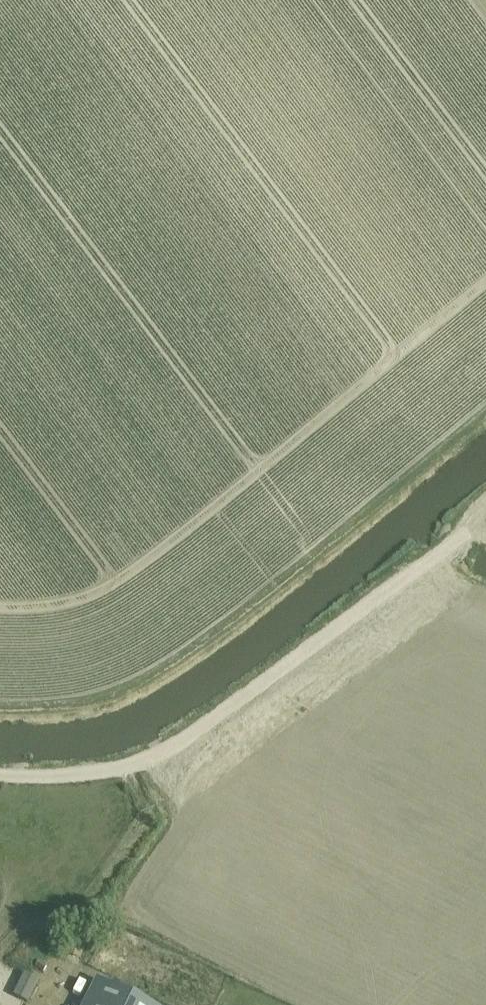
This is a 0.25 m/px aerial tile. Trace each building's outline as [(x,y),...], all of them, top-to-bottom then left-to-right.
[(70,945),(67,955),(80,959),(84,948),(70,945)] [(26,975),(15,998),(29,1004),(40,982),(26,975)] [(85,1004),(148,1004),(98,980),(85,1004)]
